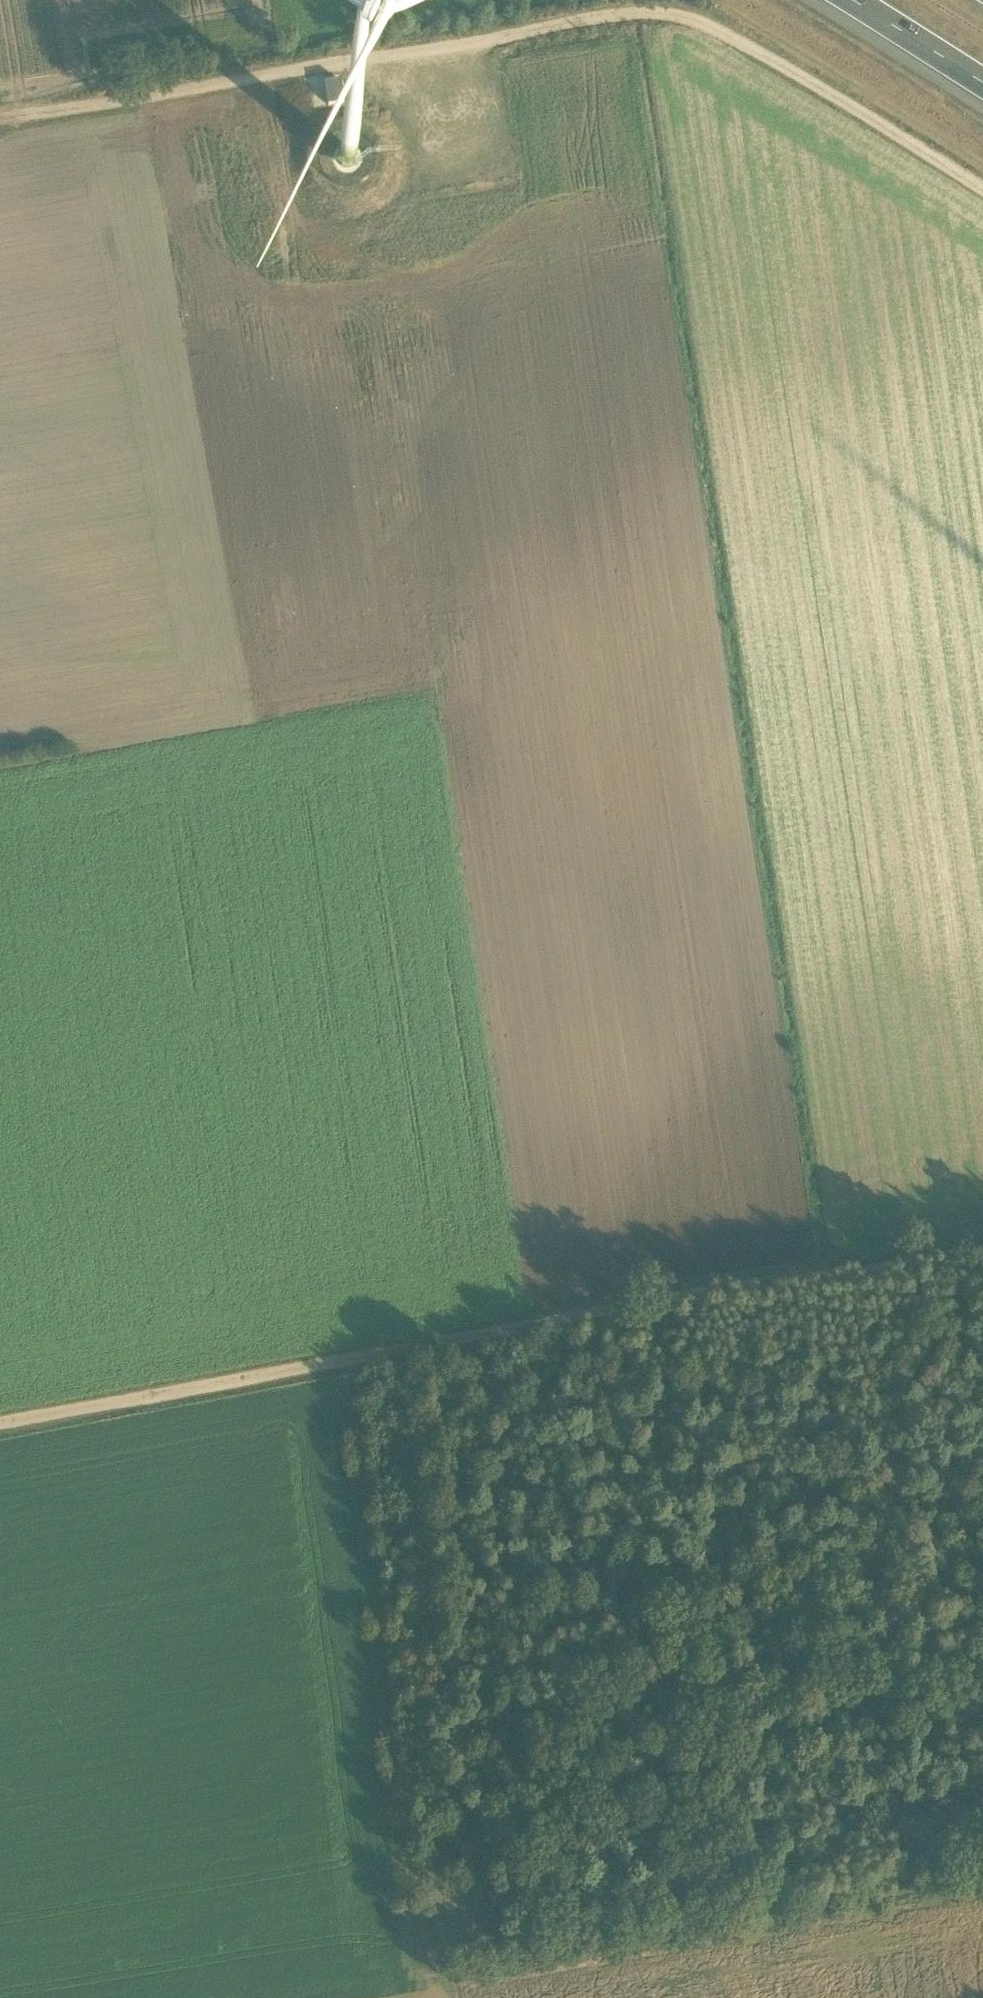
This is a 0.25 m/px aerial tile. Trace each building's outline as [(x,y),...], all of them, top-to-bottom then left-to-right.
[(340,81),(324,83),(324,84),(328,106),(344,103),(340,81)]
